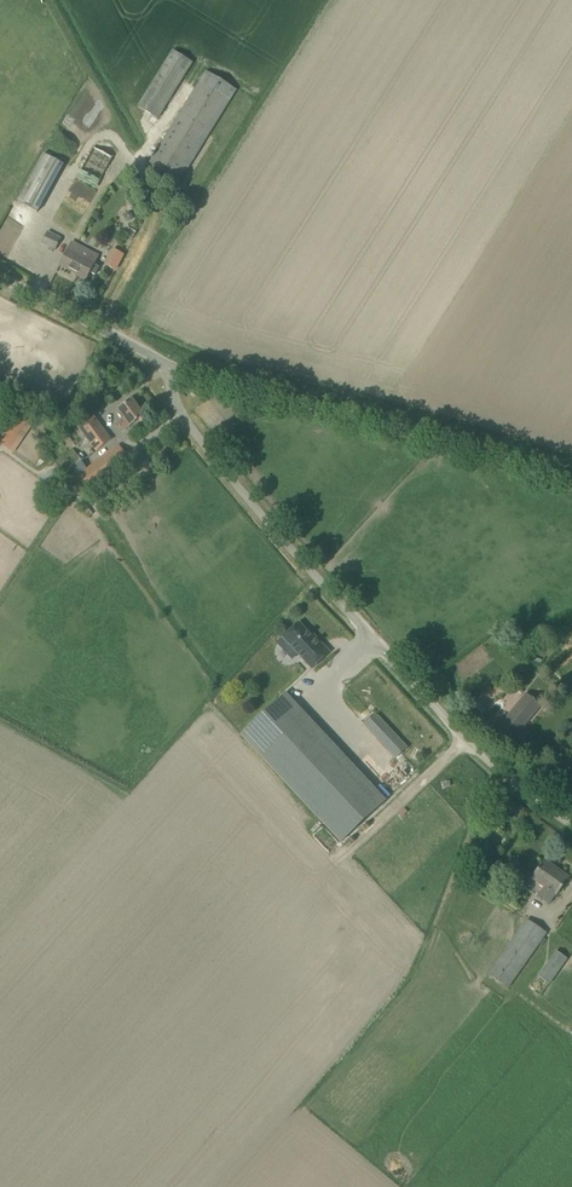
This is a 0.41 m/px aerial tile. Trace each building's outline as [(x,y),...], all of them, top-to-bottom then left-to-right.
[(157,119),(192,63),(172,50),(137,107),(157,119)] [(236,90),(207,71),(149,164),(179,182),(236,90)] [(96,189),(113,158),(93,147),(53,222),(73,232),(97,189),(96,189)] [(18,202),(37,213),(63,164),(44,154),(18,202)] [(61,239),(47,232),(42,243),(56,250),(61,239)] [(72,242),(60,266),(86,280),(90,273),(95,276),(99,267),(94,265),(98,256),(72,242)] [(144,416),(132,400),(119,410),(124,418),(117,424),(122,431),(144,416)] [(13,453),(38,417),(19,404),(0,432),(0,444),(13,453)] [(79,428),(95,451),(110,440),(94,417),(79,428)] [(118,448),(70,483),(78,494),(126,459),(118,448)] [(64,475),(82,462),(72,449),(54,462),(64,475)] [(329,653),(315,637),(313,639),(299,624),(284,638),(312,669),(329,653)] [(555,667),(563,680),(571,675),(571,657),(555,667)] [(508,689),(501,682),(494,689),(501,696),(508,689)] [(286,693),(241,735),(341,842),(386,801),(286,693)] [(540,705),(526,694),(498,728),(495,732),(488,740),(503,752),(540,705)] [(467,709),(478,718),(495,732),(498,728),(495,726),(481,714),(486,708),(475,699),(467,709)] [(467,709),(460,717),(471,726),(478,718),(467,709)] [(396,758),(407,748),(376,716),(365,726),(396,758)] [(555,895),(556,895),(568,877),(567,878),(552,868),(553,867),(545,861),(532,879),(544,887),(538,897),(548,905),(555,895)] [(543,938),(546,933),(527,919),(489,975),(507,988),(538,944),(542,946),(546,940),(543,938)] [(550,984),(568,959),(555,951),(537,976),(550,984)]
